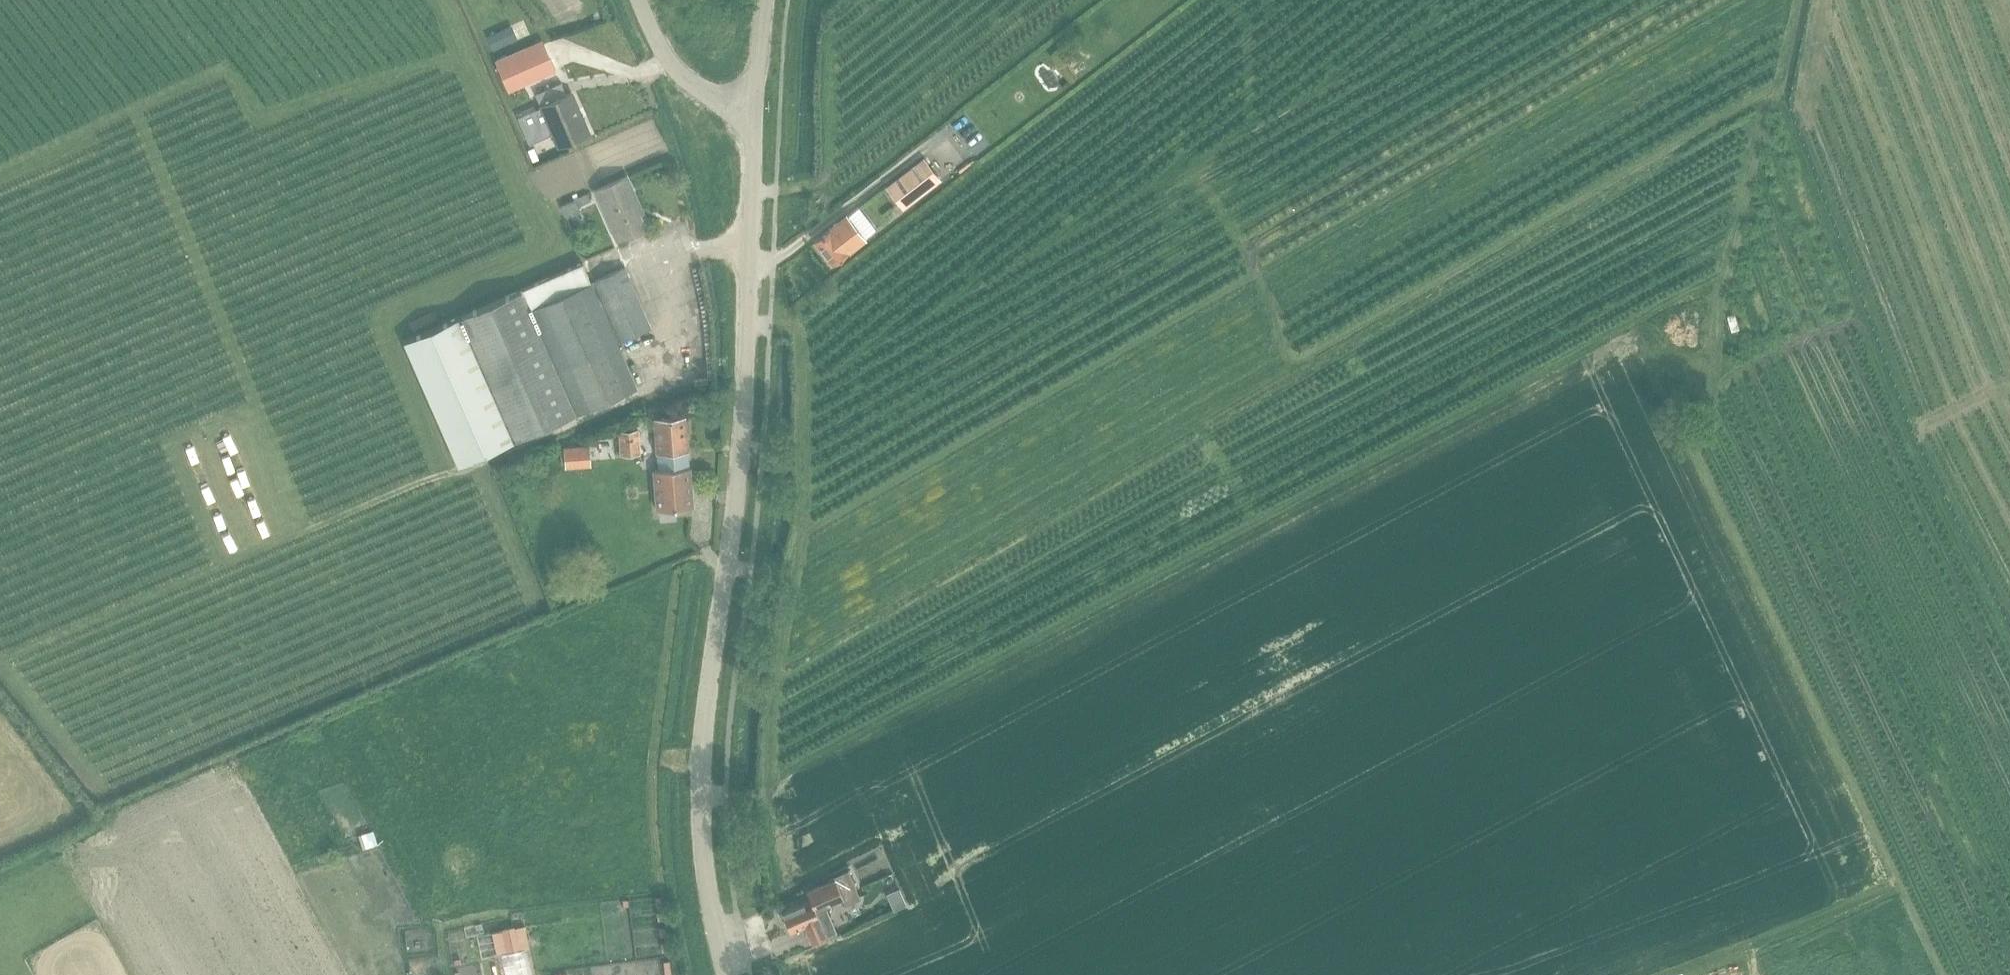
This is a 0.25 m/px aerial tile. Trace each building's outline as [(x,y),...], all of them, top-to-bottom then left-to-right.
[(733,14),(735,3),(726,1),(724,12),(733,14)] [(513,25),(489,35),(494,47),(518,37),(513,25)] [(500,61),(513,91),(565,67),(552,38),(500,61)] [(558,146),(589,132),(572,92),(567,94),(561,82),(535,93),(558,146)] [(535,107),(527,88),(514,94),(522,113),(535,107)] [(924,157),(886,186),(903,209),(941,179),(924,157)] [(617,239),(645,226),(635,204),(639,203),(627,176),(596,190),(617,239)] [(580,211),(578,206),(591,201),(587,193),(579,197),(577,192),(572,195),(574,199),(561,205),(567,217),(580,211)] [(847,214),(813,240),(833,266),(850,253),(849,252),(866,239),(847,214)] [(583,262),(523,288),(578,412),(637,386),(617,341),(650,326),(624,267),(591,281),(583,262)] [(523,288),(461,315),(516,439),(578,412),(523,288)] [(461,315),(404,340),(458,464),(516,439),(461,315)] [(714,315),(695,317),(696,329),(716,327),(714,315)] [(657,451),(658,451),(688,448),(686,416),(654,418),(657,451)] [(618,430),(620,455),(641,453),(639,428),(618,430)] [(587,447),(563,449),(565,469),(589,467),(587,447)] [(688,448),(658,451),(659,468),(654,469),(657,509),(693,506),(690,466),(689,466),(688,448)] [(842,897),(845,905),(861,898),(849,870),(830,878),(831,881),(808,890),(811,898),(782,910),(790,931),(805,925),(812,942),(837,931),(825,904),(842,897)] [(504,930),(493,932),(498,954),(530,947),(525,925),(515,927),(515,926),(503,928),(504,930)]
